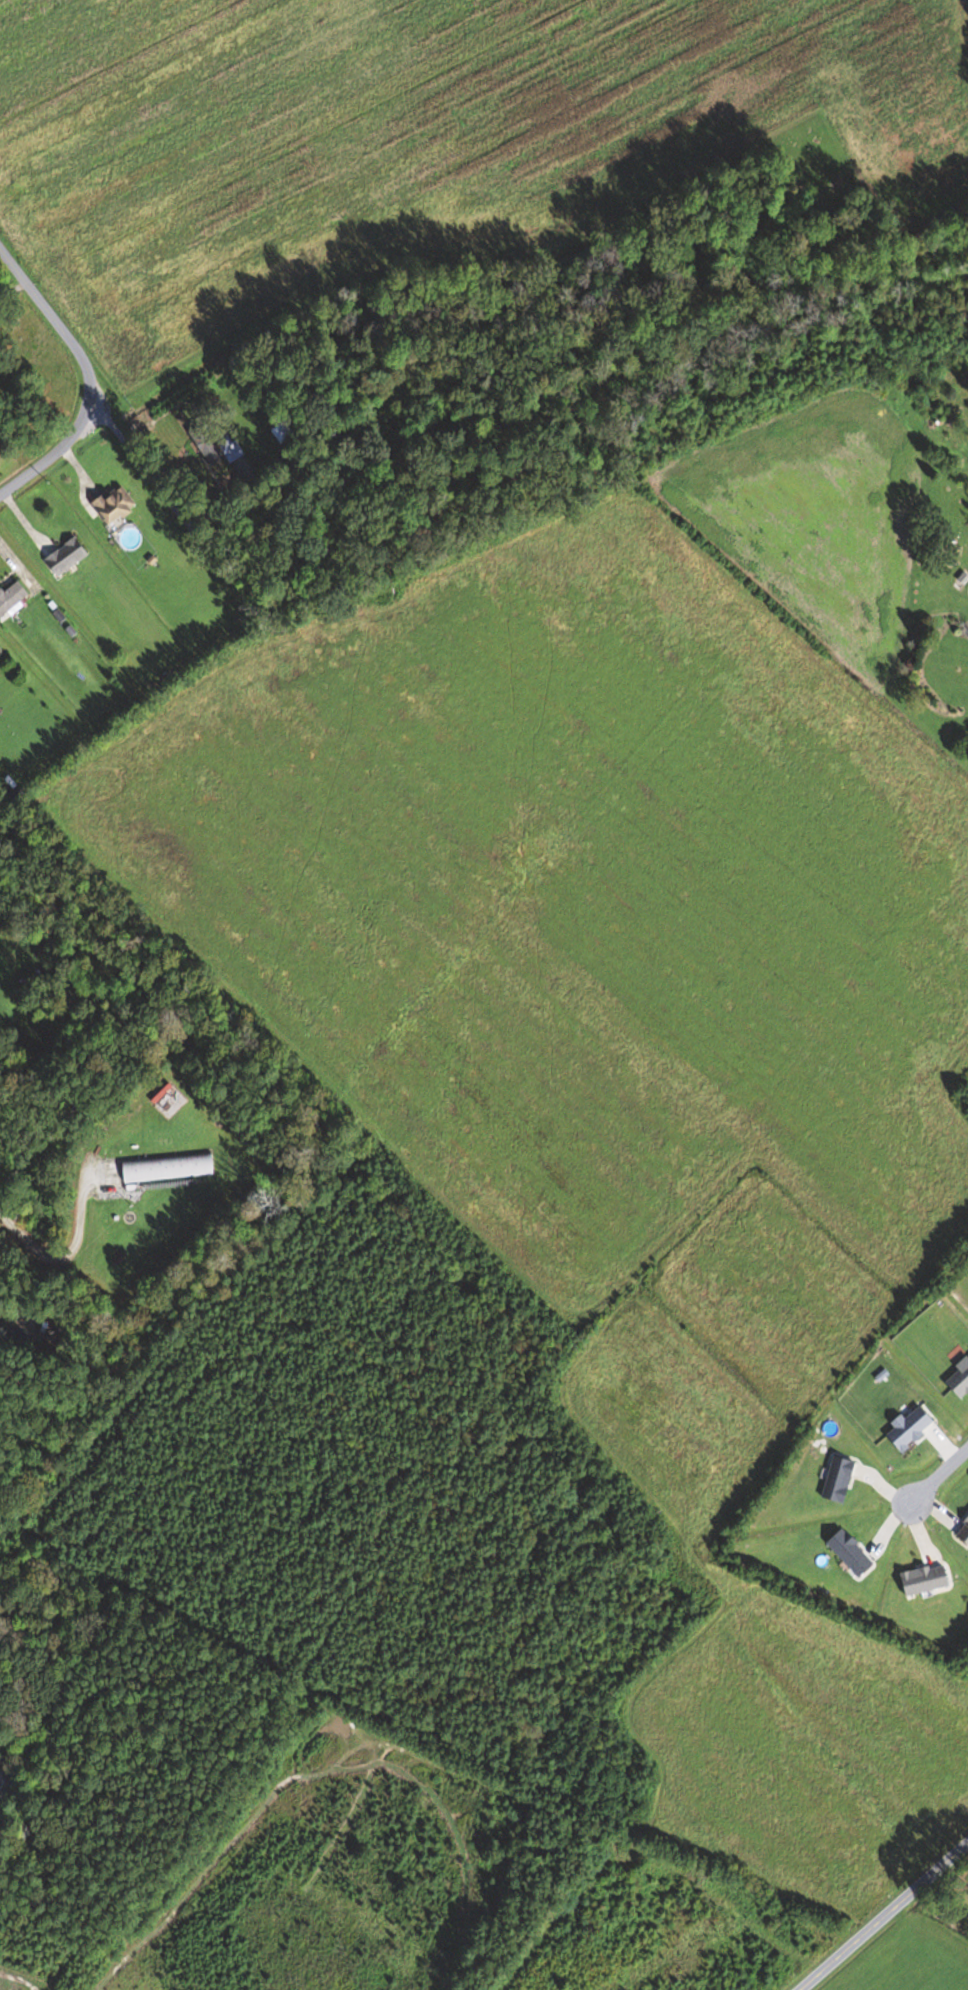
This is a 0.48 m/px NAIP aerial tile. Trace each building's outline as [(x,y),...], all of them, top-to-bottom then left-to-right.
[(210,468),(228,458),(230,463),(244,455),(230,428),(222,432),(214,417),(189,430),(210,468)] [(98,496),(103,521),(135,515),(130,489),(98,496)] [(90,555),(77,537),(47,559),(60,577),(90,555)] [(13,616),(15,603),(26,604),(29,585),(11,582),(9,591),(0,590),(0,614),(13,616)] [(122,1160),(124,1181),(215,1175),(214,1154),(122,1160)]
